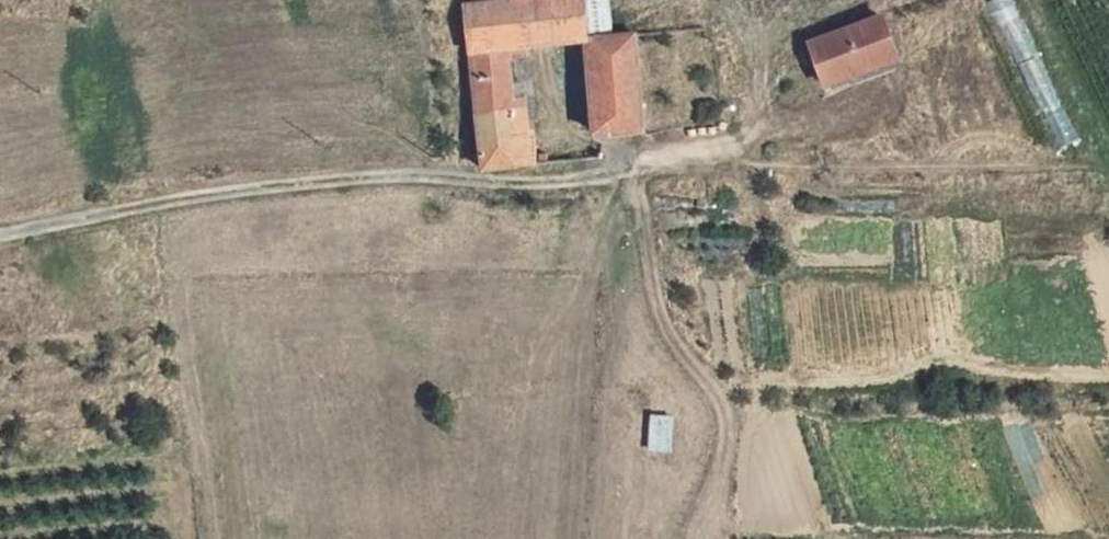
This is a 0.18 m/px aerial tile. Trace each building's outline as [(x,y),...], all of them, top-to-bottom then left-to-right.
[(468,5),(489,167),(489,170),(541,164),(539,132),(534,132),(521,133),(518,101),(514,59),(532,56),(531,45),(584,42),(587,54),(594,57),(601,133),(609,138),(651,132),(641,35),(595,39),(592,0),(520,0),(468,5)] [(1055,147),(1078,137),(1012,0),(997,0),(987,5),(1055,147)] [(832,98),(900,68),(883,29),(813,59),(832,98)] [(531,100),(518,101),(521,133),(534,132),(531,100)] [(575,173),(576,162),(557,162),(558,175),(575,173)] [(659,415),(658,450),(674,450),(675,415),(659,415)]
